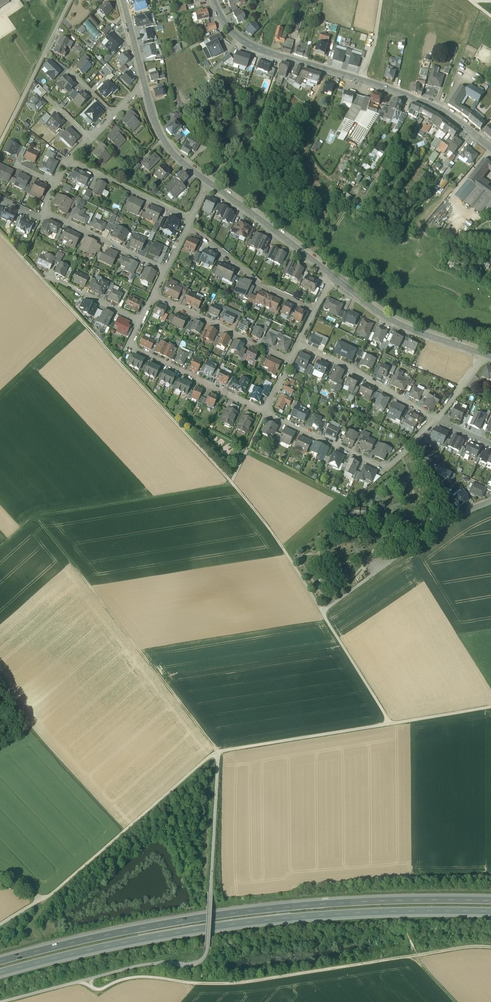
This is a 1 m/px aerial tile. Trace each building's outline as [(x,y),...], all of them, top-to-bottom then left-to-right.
[(0,1),(0,9),(9,3),(7,0),(2,0),(0,1)] [(231,0),(227,2),(228,3),(229,8),(230,8),(231,9),(245,3),(244,1),(245,1),(244,0),(231,0)] [(107,3),(99,10),(105,16),(105,17),(109,13),(112,10),(107,3)] [(105,16),(99,10),(97,12),(103,18),(105,16)] [(199,13),(195,14),(197,23),(209,20),(206,11),(199,13)] [(234,16),(233,17),(238,26),(241,24),(242,25),(245,23),(244,20),(245,19),(241,13),(240,13),(234,16)] [(140,17),(136,18),(135,18),(138,27),(145,26),(152,24),(150,14),(140,17)] [(82,24),(90,34),(99,26),(91,17),(82,24)] [(295,21),(293,31),(298,33),(301,22),(295,21)] [(208,34),(216,31),(214,25),(205,28),(208,34)] [(248,31),(246,33),(248,35),(249,35),(251,37),(258,30),(256,28),(256,27),(255,25),(253,25),(252,26),(248,31)] [(108,26),(102,32),(105,35),(111,29),(108,26)] [(278,29),(275,42),(284,44),(285,44),(285,43),(286,40),(287,34),(288,31),(278,29)] [(150,30),(140,33),(140,36),(141,40),(142,43),(151,41),(153,40),(150,30)] [(91,38),(95,41),(102,35),(98,31),(91,38)] [(121,44),(114,37),(115,37),(112,34),(106,39),(112,45),(109,48),(113,52),(116,49),(121,44)] [(217,44),(222,41),(219,36),(209,42),(211,47),(217,44)] [(70,42),(61,38),(54,53),(63,57),(64,54),(67,47),(70,42)] [(293,45),(285,43),(285,44),(284,44),(283,49),(292,51),(293,45)] [(222,55),(217,44),(211,47),(206,49),(211,60),(222,55)] [(324,46),(318,44),(318,47),(316,52),(316,54),(325,56),(327,47),(324,46)] [(78,46),(75,49),(79,53),(79,52),(82,55),(85,52),(78,46)] [(154,47),(144,49),(146,59),(156,56),(157,55),(156,51),(155,51),(154,47)] [(296,49),(294,56),(303,58),(304,52),(301,51),(301,50),(296,49)] [(345,57),(346,53),(337,51),(336,53),(334,61),(343,64),(345,57)] [(125,53),(119,59),(125,64),(131,59),(125,53)] [(243,57),(236,55),(233,66),(239,68),(243,57)] [(361,57),(352,55),(351,58),(349,66),(358,68),(361,57)] [(85,56),(79,63),(81,65),(85,61),(87,63),(90,61),(85,56)] [(222,62),(226,67),(233,61),(228,56),(222,62)] [(250,60),(243,57),(239,68),(246,71),(250,60)] [(119,69),(123,65),(123,64),(118,58),(113,63),(119,69)] [(52,81),(62,72),(50,60),(43,67),(48,72),(45,75),(52,81)] [(81,65),(77,69),(83,75),(91,67),(87,63),(85,61),(81,65)] [(265,64),(259,62),(257,67),(259,68),(257,72),(263,74),(263,76),(268,78),(271,69),(271,67),(264,65),(265,64)] [(290,66),(283,64),(279,77),(284,79),(286,80),(290,66)] [(124,65),(119,70),(122,73),(127,69),(127,68),(124,65)] [(105,67),(99,73),(103,76),(108,71),(105,67)] [(301,69),(297,67),(293,77),(297,79),(299,75),(301,69)] [(433,67),(428,86),(432,87),(432,86),(440,88),(443,79),(435,77),(436,74),(438,68),(433,67)] [(276,71),(271,69),(268,78),(273,80),(276,71)] [(311,72),(304,70),(301,79),(303,80),(308,81),(311,72)] [(391,71),(388,70),(386,79),(394,81),(396,72),(391,71)] [(322,75),(311,72),(308,81),(312,82),(318,84),(319,84),(322,75)] [(135,80),(127,73),(125,75),(122,78),(129,85),(135,80)] [(157,73),(150,75),(151,82),(155,81),(157,81),(159,80),(158,76),(157,73)] [(75,86),(66,76),(56,85),(60,90),(63,87),(68,92),(69,92),(72,89),(75,86)] [(108,81),(98,91),(100,92),(109,83),(108,81)] [(109,83),(100,92),(106,99),(112,93),(113,95),(117,91),(109,83)] [(335,86),(327,84),(324,94),(328,95),(328,93),(332,95),(335,86)] [(46,92),(39,85),(35,88),(36,89),(33,92),(36,95),(40,98),(46,92)] [(419,85),(411,85),(411,93),(418,95),(419,85)] [(483,94),(469,85),(466,91),(464,94),(474,100),(478,103),(483,94)] [(460,87),(455,95),(461,99),(464,94),(466,91),(460,87)] [(158,88),(156,88),(156,90),(153,90),(155,98),(163,96),(161,89),(161,88),(160,89),(159,88),(158,88)] [(69,96),(68,96),(73,101),(79,95),(74,90),(73,91),(69,96)] [(79,95),(73,101),(79,108),(89,99),(82,93),(79,95)] [(349,95),(345,94),(342,103),(352,106),(355,96),(349,95)] [(382,97),(373,94),(371,101),(370,103),(374,104),(379,105),(380,103),(382,103),(383,100),(381,100),(382,97)] [(40,98),(36,95),(27,104),(31,108),(34,106),(39,111),(45,104),(40,98)] [(461,99),(455,95),(448,105),(459,113),(462,108),(458,106),(460,104),(458,103),(461,99)] [(355,96),(352,106),(351,110),(345,121),(355,124),(361,113),(365,99),(355,96)] [(376,114),(367,112),(369,107),(370,103),(371,101),(365,99),(361,113),(355,124),(359,127),(369,133),(379,116),(376,115),(376,114)] [(394,100),(393,104),(392,104),(390,109),(390,110),(396,112),(399,102),(394,100)] [(478,103),(474,100),(467,112),(471,114),(478,103)] [(421,107),(413,104),(410,111),(418,114),(419,113),(421,107)] [(95,105),(85,114),(87,117),(92,122),(98,116),(99,117),(103,113),(95,105)] [(467,112),(462,108),(459,113),(468,119),(471,114),(467,112)] [(436,115),(425,109),(421,115),(432,121),(436,115)] [(138,118),(131,110),(127,113),(128,114),(130,116),(131,115),(134,118),(136,120),(138,118)] [(396,112),(390,110),(388,115),(385,114),(384,118),(392,121),(393,120),(394,116),(396,112)] [(176,113),(169,115),(174,121),(181,115),(176,113)] [(403,113),(401,119),(400,119),(395,127),(399,130),(402,124),(404,121),(407,115),(403,113)] [(51,119),(46,114),(41,119),(46,124),(51,119)] [(64,123),(56,114),(51,119),(46,124),(54,133),(64,123)] [(134,118),(131,115),(130,116),(128,114),(121,121),(130,130),(131,130),(130,130),(133,127),(135,129),(140,124),(136,120),(134,118)] [(439,117),(436,115),(430,124),(433,125),(433,127),(437,129),(442,120),(441,119),(441,118),(439,118),(439,117)] [(474,117),(472,115),(468,120),(480,130),(483,126),(479,122),(480,121),(474,117)] [(415,127),(418,129),(423,120),(419,118),(415,127)] [(345,121),(337,134),(348,136),(355,124),(345,121)] [(452,128),(444,121),(439,130),(438,131),(445,136),(447,134),(452,128)] [(181,129),(175,122),(166,130),(172,136),(173,135),(177,132),(177,131),(181,129)] [(124,134),(116,127),(113,130),(114,131),(115,132),(116,131),(119,135),(120,134),(121,136),(124,134)] [(369,133),(359,127),(355,133),(365,139),(369,133)] [(65,132),(62,136),(72,146),(79,138),(69,128),(65,132)] [(183,138),(190,133),(187,128),(183,131),(184,132),(180,134),(183,138)] [(452,128),(447,134),(448,135),(454,139),(458,133),(452,128)] [(62,129),(56,135),(59,138),(62,136),(65,132),(62,129)] [(116,131),(115,132),(114,131),(107,138),(116,146),(119,143),(121,145),(125,140),(121,136),(120,134),(119,135),(116,131)] [(177,132),(173,135),(175,138),(174,139),(176,142),(177,141),(182,137),(177,131),(177,132)] [(449,146),(447,149),(450,152),(453,154),(462,143),(455,138),(449,146)] [(444,142),(442,141),(439,144),(447,150),(447,149),(449,146),(444,142)] [(16,145),(9,142),(4,152),(10,155),(12,155),(13,153),(16,145)] [(109,151),(101,143),(98,146),(99,147),(100,149),(101,148),(105,151),(107,153),(109,151)] [(439,144),(436,148),(444,154),(447,150),(439,144)] [(319,153),(322,147),(317,145),(315,148),(312,153),(316,155),(317,153),(319,153)] [(186,147),(184,146),(181,151),(188,155),(191,151),(186,147)] [(100,149),(99,147),(92,154),(101,163),(104,160),(106,162),(111,157),(107,153),(105,151),(101,148),(100,149)] [(471,150),(467,147),(460,157),(464,159),(465,158),(472,163),(477,156),(470,151),(471,150)] [(38,155),(29,150),(25,158),(34,163),(38,155)] [(47,151),(45,156),(50,159),(53,160),(56,155),(47,151)] [(373,151),(369,158),(374,161),(376,157),(381,160),(384,155),(380,152),(379,154),(373,151)] [(160,160),(154,155),(148,161),(147,160),(142,165),(148,171),(160,160)] [(453,155),(450,159),(448,160),(444,165),(448,168),(455,157),(453,155)] [(42,163),(39,169),(51,175),(58,163),(53,160),(50,159),(47,165),(42,163)] [(484,160),(481,164),(489,170),(490,172),(490,165),(484,160)] [(481,164),(472,177),(479,183),(482,179),(489,170),(481,164)] [(377,167),(374,165),(368,175),(371,176),(377,167)] [(0,166),(0,179),(8,183),(11,177),(13,172),(0,166)] [(170,173),(162,166),(156,173),(159,176),(158,177),(162,181),(170,173)] [(79,172),(75,170),(73,174),(71,179),(78,182),(82,174),(78,172),(79,172)] [(30,178),(19,173),(15,183),(25,188),(27,185),(30,178)] [(183,173),(181,175),(179,174),(176,176),(178,178),(176,179),(181,185),(182,185),(188,179),(183,173)] [(85,176),(82,174),(78,182),(85,185),(87,181),(89,177),(86,175),(85,176)] [(468,182),(471,184),(476,188),(490,199),(490,192),(487,189),(479,183),(472,177),(468,182)] [(176,179),(165,190),(169,194),(169,193),(174,199),(185,188),(182,185),(181,185),(176,179)] [(482,179),(479,183),(487,189),(490,185),(482,179)] [(106,185),(98,181),(92,193),(100,197),(106,185)] [(46,187),(36,182),(34,187),(30,195),(40,200),(46,187)] [(468,182),(455,198),(463,204),(464,204),(459,200),(471,184),(468,182)] [(471,184),(459,200),(464,204),(476,188),(471,184)] [(476,188),(464,204),(480,216),(485,210),(490,202),(490,199),(476,188)] [(92,193),(87,190),(84,196),(89,199),(92,193)] [(61,208),(65,199),(58,196),(54,205),(60,208),(60,207),(61,208)] [(143,203),(131,197),(127,206),(131,209),(130,212),(137,215),(140,210),(143,203)] [(216,201),(209,197),(203,208),(204,209),(206,210),(207,210),(211,212),(212,211),(216,203),(216,201)] [(60,207),(60,208),(58,211),(66,215),(68,211),(67,211),(69,208),(71,203),(70,203),(71,202),(65,199),(61,208),(60,207)] [(161,211),(149,206),(144,215),(156,221),(157,221),(159,216),(161,211)] [(222,206),(221,206),(218,212),(216,216),(222,219),(223,219),(227,210),(228,209),(222,206)] [(85,211),(76,207),(71,218),(80,222),(85,224),(88,219),(82,217),(85,211)] [(13,212),(9,211),(6,210),(5,211),(3,216),(2,217),(8,220),(8,221),(11,223),(11,222),(12,223),(16,215),(12,213),(13,212)] [(227,210),(223,219),(222,219),(222,220),(228,223),(229,222),(229,221),(233,213),(233,214),(233,213),(227,210)] [(34,224),(22,218),(22,219),(18,227),(17,228),(21,230),(20,232),(25,234),(25,232),(29,234),(31,230),(34,225),(34,224)] [(166,225),(164,230),(172,234),(174,229),(176,230),(178,225),(177,225),(178,222),(169,218),(166,225)] [(105,224),(94,219),(90,227),(101,232),(105,224)] [(50,221),(49,222),(46,223),(45,222),(40,232),(49,236),(50,233),(52,232),(56,234),(59,229),(60,226),(50,221)] [(245,225),(239,222),(238,224),(234,233),(240,236),(245,225)] [(245,225),(240,236),(245,238),(247,236),(246,236),(250,228),(245,225)] [(116,228),(114,232),(111,237),(122,242),(127,233),(116,228)] [(63,235),(61,238),(62,239),(71,243),(70,246),(74,248),(80,236),(70,231),(71,231),(66,229),(63,235)] [(146,239),(135,234),(132,241),(130,246),(134,248),(135,247),(141,250),(146,239)] [(259,235),(255,234),(252,240),(250,245),(253,246),(255,248),(256,249),(263,236),(261,235),(259,235)] [(265,237),(263,236),(256,249),(258,250),(260,250),(263,251),(264,251),(266,247),(269,240),(266,238),(265,237)] [(91,239),(89,240),(86,238),(81,249),(90,254),(90,255),(93,257),(96,252),(92,250),(95,244),(96,244),(96,243),(91,241),(91,239)] [(194,241),(189,239),(184,249),(188,252),(190,249),(190,250),(190,249),(194,251),(196,247),(199,242),(195,240),(194,241)] [(163,246),(154,242),(150,251),(153,252),(152,254),(158,257),(163,246)] [(96,244),(95,244),(92,250),(96,252),(97,252),(100,246),(96,244)] [(276,248),(272,247),(269,254),(267,258),(274,261),(279,251),(277,250),(276,248)] [(106,255),(103,253),(99,260),(108,264),(111,258),(115,259),(118,253),(108,249),(106,255)] [(217,255),(205,250),(202,256),(200,260),(201,260),(210,265),(212,260),(214,261),(217,255)] [(281,252),(279,251),(274,261),(280,264),(281,265),(283,260),(286,253),(283,252),(281,252)] [(202,256),(197,253),(197,254),(196,253),(193,261),(199,264),(201,260),(200,260),(202,256)] [(54,258),(45,254),(43,258),(40,257),(37,264),(49,270),(52,263),(54,258)] [(129,260),(124,258),(122,263),(127,265),(124,270),(131,273),(132,274),(133,273),(134,271),(134,270),(135,268),(136,268),(138,263),(130,259),(129,260)] [(68,266),(60,262),(59,264),(55,273),(63,277),(68,266)] [(218,268),(215,273),(216,273),(223,277),(228,266),(221,262),(218,268)] [(293,263),(290,262),(287,268),(285,273),(292,276),(297,266),(295,265),(293,263)] [(235,269),(228,266),(223,277),(230,280),(233,275),(235,269)] [(298,267),(297,266),(292,276),(298,280),(301,275),(304,268),(300,267),(298,267)] [(155,272),(146,268),(141,279),(150,283),(155,272)] [(88,278),(76,272),(74,278),(76,279),(74,282),(83,287),(86,282),(88,278)] [(305,280),(302,286),(308,289),(312,279),(307,276),(305,280)] [(241,279),(235,291),(244,295),(244,297),(250,285),(251,283),(247,281),(246,282),(241,279)] [(312,279),(308,289),(314,291),(316,287),(318,281),(312,279)] [(108,283),(102,280),(101,280),(100,283),(98,282),(97,284),(94,282),(91,288),(90,290),(95,293),(96,292),(102,295),(108,283)] [(176,283),(170,281),(168,286),(166,286),(165,288),(166,289),(165,293),(171,296),(171,297),(177,299),(180,293),(181,291),(180,291),(173,288),(176,283)] [(250,285),(244,297),(248,299),(251,294),(254,287),(250,285)] [(111,292),(108,299),(118,303),(122,294),(112,289),(111,292)] [(257,296),(255,301),(265,306),(270,296),(267,294),(266,293),(260,290),(257,296)] [(188,297),(185,303),(191,306),(196,296),(190,293),(188,297)] [(139,303),(133,300),(135,297),(131,295),(126,303),(133,307),(131,310),(137,313),(141,304),(139,303)] [(202,299),(196,296),(191,306),(197,309),(200,303),(202,299)] [(273,297),(270,296),(265,306),(275,311),(277,306),(280,300),(274,297),(273,297)] [(343,305),(328,298),(324,306),(334,311),(333,313),(337,316),(340,309),(343,305)] [(95,306),(83,300),(83,301),(80,307),(85,309),(83,312),(87,314),(91,316),(95,308),(95,306)] [(286,302),(282,312),(288,315),(291,311),(293,305),(286,302)] [(167,308),(157,304),(155,308),(154,309),(154,310),(153,313),(162,317),(164,313),(167,308)] [(221,309),(212,305),(209,313),(217,317),(219,314),(221,309)] [(305,311),(299,308),(296,314),(294,318),(300,321),(305,311)] [(103,312),(98,309),(94,317),(97,319),(97,318),(99,319),(103,312)] [(113,314),(104,310),(103,312),(99,319),(97,318),(97,319),(96,322),(107,327),(113,314)] [(358,315),(350,311),(349,313),(346,320),(351,323),(352,322),(355,323),(358,315)] [(235,316),(227,312),(223,319),(223,320),(232,324),(234,319),(236,316),(235,316)] [(186,319),(177,314),(176,316),(172,323),(172,324),(182,329),(186,319)] [(129,322),(119,317),(115,326),(119,328),(118,328),(119,329),(117,332),(122,334),(125,336),(129,328),(127,326),(129,322)] [(250,322),(243,319),(238,329),(246,333),(248,328),(250,322)] [(373,324),(363,319),(358,331),(367,336),(369,332),(373,324)] [(203,325),(194,321),(193,323),(190,329),(191,329),(199,333),(203,325)] [(263,330),(256,326),(251,335),(259,339),(263,332),(264,330),(263,330)] [(388,331),(378,327),(372,339),(381,343),(382,344),(383,341),(388,331)] [(206,333),(204,337),(205,338),(212,341),(216,331),(209,328),(206,333)] [(276,337),(269,333),(265,342),(272,345),(276,337)] [(404,338),(394,333),(393,335),(390,342),(394,344),(393,346),(399,348),(404,338)] [(220,339),(217,344),(221,346),(225,348),(230,338),(222,334),(220,339)] [(320,343),(321,339),(312,334),(309,341),(319,345),(320,343)] [(154,341),(144,336),(143,339),(142,338),(140,341),(141,341),(140,345),(150,350),(152,345),(154,341)] [(323,336),(320,343),(325,346),(329,339),(323,336)] [(281,341),(278,348),(285,352),(290,341),(283,337),(281,341)] [(357,349),(339,340),(334,352),(352,360),(355,354),(357,349)] [(418,344),(409,340),(408,343),(405,348),(414,353),(418,344)] [(235,341),(231,349),(238,352),(240,353),(242,348),(243,345),(235,341)] [(168,345),(161,342),(159,346),(156,352),(156,353),(163,356),(168,345)] [(174,348),(168,345),(163,356),(169,359),(172,352),(174,348)] [(364,350),(358,347),(357,349),(355,354),(361,356),(363,351),(364,350)] [(242,348),(240,353),(238,352),(236,356),(242,358),(244,354),(246,350),(242,348)] [(247,355),(245,359),(248,361),(250,360),(253,361),(254,358),(256,357),(256,356),(256,355),(257,351),(250,348),(247,355)] [(188,354),(180,350),(178,355),(175,361),(183,365),(187,357),(188,354)] [(311,357),(302,353),(295,366),(305,370),(308,364),(311,357)] [(139,357),(134,355),(133,356),(130,362),(129,365),(134,368),(139,357)] [(376,359),(367,355),(365,359),(362,365),(371,369),(376,359)] [(144,360),(139,357),(134,368),(139,370),(140,368),(143,361),(144,360)] [(281,363),(269,357),(268,359),(264,366),(265,366),(269,368),(268,372),(275,375),(281,363)] [(202,362),(195,359),(190,369),(197,372),(199,369),(202,362)] [(328,365),(318,361),(315,368),(315,369),(324,373),(328,365)] [(216,366),(208,362),(206,366),(203,373),(206,374),(206,375),(208,376),(208,375),(211,377),(214,370),(216,366)] [(153,365),(149,363),(149,364),(145,371),(144,374),(149,376),(155,365),(153,364),(153,365)] [(312,366),(308,364),(305,370),(303,373),(307,375),(312,366)] [(156,366),(155,365),(149,376),(155,379),(156,376),(159,369),(160,368),(156,367),(156,366)] [(390,368),(383,365),(379,373),(383,375),(382,376),(385,377),(390,368)] [(336,367),(330,379),(338,383),(340,379),(344,371),(336,367)] [(487,367),(482,377),(489,381),(490,380),(490,369),(487,367)] [(408,381),(401,377),(403,373),(398,370),(391,385),(403,391),(406,385),(408,381)] [(169,373),(165,371),(165,372),(161,379),(160,381),(165,384),(171,373),(169,372),(169,373)] [(218,377),(216,381),(221,383),(226,373),(221,371),(218,377)] [(175,376),(172,374),(172,373),(171,373),(165,384),(170,386),(175,378),(175,376)] [(230,375),(226,373),(221,383),(226,386),(227,382),(230,376),(230,375)] [(350,375),(346,385),(353,389),(354,389),(355,386),(358,379),(356,378),(354,377),(350,375)] [(237,382),(232,379),(230,383),(228,387),(234,390),(237,382)] [(249,382),(244,379),(243,381),(241,380),(240,383),(237,382),(234,390),(237,391),(238,391),(244,393),(249,382)] [(184,382),(180,380),(177,387),(175,390),(181,393),(186,381),(185,381),(184,382)] [(188,382),(186,381),(181,393),(186,395),(191,385),(187,383),(188,382)] [(374,389),(364,383),(360,391),(370,397),(371,397),(373,391),(374,389)] [(270,389),(264,386),(261,392),(263,392),(262,395),(266,397),(270,389)] [(202,390),(196,387),(194,392),(191,398),(197,401),(198,401),(200,396),(202,390)] [(423,392),(414,387),(409,397),(419,401),(421,396),(423,392)] [(261,392),(254,388),(250,398),(258,402),(262,395),(263,392),(261,392)] [(433,392),(428,389),(427,391),(424,397),(428,399),(431,393),(432,394),(433,392)] [(432,394),(431,393),(428,399),(424,405),(433,410),(435,406),(436,404),(438,404),(441,399),(432,394)] [(207,400),(205,404),(206,404),(212,408),(217,398),(210,394),(207,400)] [(390,398),(381,394),(378,400),(375,405),(384,410),(390,398)] [(292,400),(281,395),(275,408),(275,407),(275,408),(282,411),(285,403),(290,405),(292,400)] [(405,408),(394,403),(388,416),(398,421),(399,419),(404,410),(405,408)] [(239,408),(231,404),(228,409),(236,413),(239,408)] [(308,412),(296,406),(294,411),(291,416),(304,422),(308,412)] [(454,410),(451,417),(461,421),(463,416),(467,407),(463,406),(461,409),(456,406),(454,410)] [(228,409),(221,422),(231,426),(237,414),(228,409)] [(254,415),(246,412),(244,417),(252,421),(254,415)] [(407,420),(405,423),(405,424),(413,429),(418,423),(420,424),(423,419),(412,412),(407,420)] [(477,413),(471,426),(479,430),(484,420),(485,417),(477,413)] [(321,418),(314,415),(309,426),(320,432),(322,428),(324,425),(319,422),(321,418)] [(244,417),(243,416),(237,429),(246,434),(253,421),(252,421),(244,417)] [(278,427),(268,422),(263,434),(268,436),(269,434),(273,436),(275,432),(278,427)] [(340,430),(330,425),(326,434),(332,437),(331,438),(332,438),(333,436),(336,437),(335,438),(336,438),(337,436),(338,435),(337,435),(340,430)] [(295,433),(285,428),(282,435),(279,440),(289,445),(295,433)] [(437,428),(435,431),(434,431),(433,433),(430,439),(437,442),(443,430),(437,428)] [(443,430),(437,442),(441,444),(443,444),(445,439),(448,433),(443,430)] [(358,435),(350,431),(348,435),(356,439),(357,437),(358,435)] [(430,432),(424,438),(428,440),(429,438),(430,439),(433,433),(430,432)] [(356,439),(348,435),(344,443),(352,447),(353,445),(356,439)] [(448,447),(454,450),(459,438),(454,435),(451,441),(448,447)] [(311,442),(301,437),(298,443),(295,447),(306,453),(311,442)] [(365,437),(364,437),(363,440),(359,447),(363,449),(364,448),(367,449),(367,450),(371,452),(375,443),(368,439),(365,437)] [(454,450),(459,452),(464,440),(459,438),(454,450)] [(443,444),(441,444),(440,446),(444,448),(445,447),(448,440),(445,439),(443,444)] [(475,446),(470,443),(466,450),(465,454),(470,456),(475,446)] [(329,449),(317,444),(316,445),(317,446),(313,453),(314,453),(314,452),(319,454),(316,459),(323,462),(329,449)] [(382,445),(380,450),(379,450),(378,452),(377,452),(375,457),(384,461),(387,454),(390,448),(382,445)] [(481,448),(475,446),(470,456),(475,459),(476,459),(478,454),(481,448)] [(486,451),(486,452),(482,460),(481,462),(486,465),(487,463),(490,455),(490,453),(486,451)] [(344,457),(334,452),(331,458),(328,465),(334,467),(334,466),(339,468),(344,457)] [(359,464),(351,460),(346,469),(345,472),(353,476),(355,472),(359,464)] [(377,473),(365,466),(361,474),(359,479),(364,481),(365,479),(373,482),(376,475),(377,473)] [(437,476),(449,481),(452,474),(445,471),(446,468),(443,466),(442,469),(440,469),(437,476)] [(375,483),(381,478),(376,475),(373,482),(375,483)] [(485,489),(474,484),(470,493),(482,498),(486,490),(485,489)] [(468,496),(462,489),(459,491),(461,494),(462,493),(465,498),(468,496)] [(461,494),(455,499),(461,507),(468,501),(465,498),(462,493),(461,494)]
